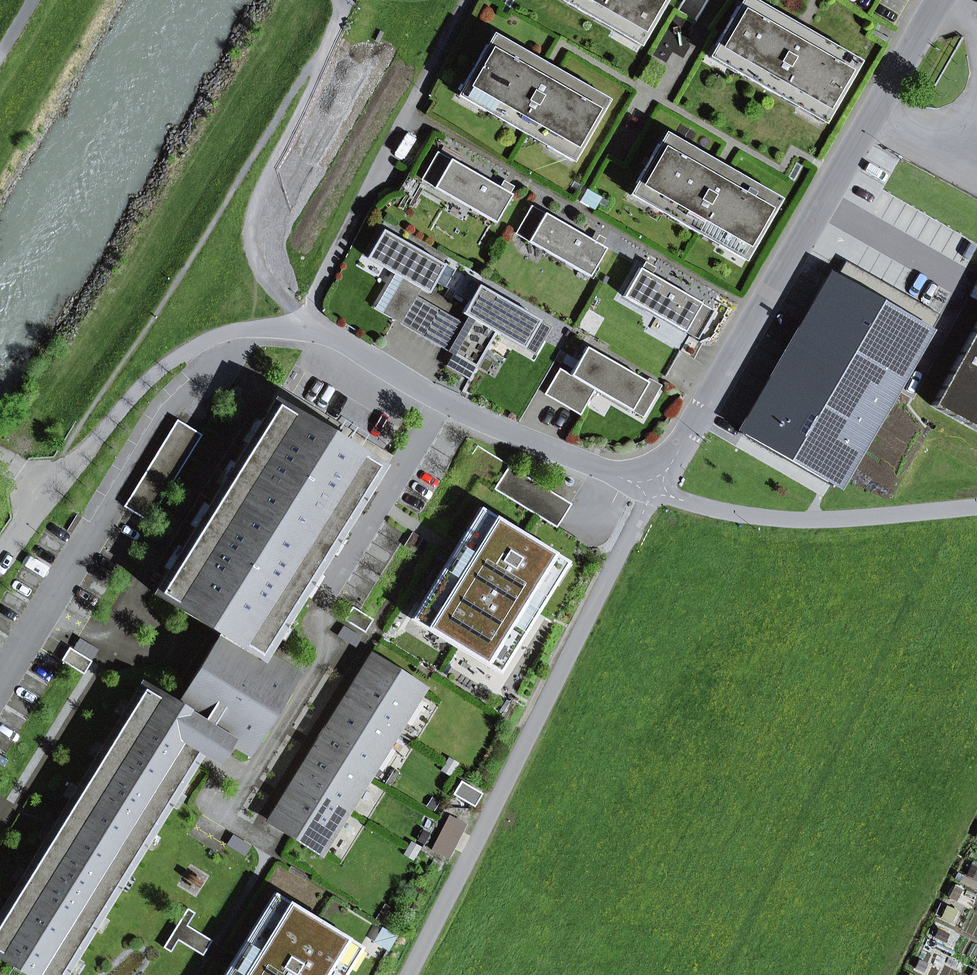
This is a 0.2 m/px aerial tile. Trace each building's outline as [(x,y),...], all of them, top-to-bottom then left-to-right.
[(613,29),(618,19),(644,34),(664,0),(562,0),(613,29)] [(771,9),(756,0),(742,0),(738,6),(764,21),(770,11),(771,9)] [(826,57),(831,46),(800,28),(770,11),(764,21),(738,6),(715,46),(741,60),(735,71),(797,106),(803,96),(829,111),(851,71),(826,57)] [(637,46),(644,34),(618,19),(613,29),(611,31),(637,46)] [(519,49),(520,47),(494,32),(487,44),(513,59),(519,49)] [(574,95),(580,84),(550,67),(519,49),(513,59),(487,44),(464,84),(490,99),(484,110),(546,145),(552,135),(577,150),(600,110),(574,95)] [(851,71),(858,59),(833,44),(831,46),(826,57),(851,71)] [(735,71),(741,60),(715,46),(708,58),(734,73),(735,71)] [(600,110),(607,98),(581,83),(580,84),(574,95),(600,110)] [(484,110),(490,99),(464,84),(456,96),(483,112),(484,110)] [(821,123),(829,111),(803,96),(797,106),(795,108),(821,123)] [(690,148),(692,146),(666,131),(659,143),(685,158),(690,148)] [(570,162),(577,150),(552,135),(546,145),(544,147),(570,162)] [(746,194),(752,184),(720,165),(690,148),(685,158),(659,143),(635,183),(661,198),(655,208),(717,244),(723,234),(749,249),(772,209),(746,194)] [(450,159),(437,152),(421,180),(434,187),(450,159)] [(495,223),(511,194),(504,190),(450,159),(434,187),(495,223)] [(772,209),(779,197),(753,182),(752,184),(746,194),(772,209)] [(655,208),(661,198),(635,183),(628,196),(654,211),(655,208)] [(514,234),(528,241),(544,213),(531,205),(514,234)] [(589,276),(605,248),(598,244),(544,213),(528,241),(589,276)] [(382,229),(366,258),(393,274),(420,289),(427,293),(444,265),(382,229)] [(952,278),(873,231),(750,441),(829,487),(952,278)] [(742,261),(749,249),(723,234),(717,244),(716,246),(742,261)] [(684,332),(700,303),(644,271),(639,268),(623,296),(684,332)] [(373,308),(400,323),(415,296),(420,289),(393,274),(373,308)] [(540,320),(478,285),(462,313),(467,316),(472,319),(452,354),(476,367),(496,333),(523,349),(540,320)] [(415,296),(400,323),(424,337),(439,310),(415,296)] [(713,311),(700,303),(684,332),(697,339),(713,311)] [(447,351),(463,323),(439,310),(424,337),(447,351)] [(447,351),(452,354),(472,319),(467,316),(463,323),(447,351)] [(523,349),(535,355),(551,327),(540,320),(523,349)] [(931,406),(976,431),(976,321),(931,406)] [(646,382),(586,347),(570,375),(560,392),(585,407),(595,390),(631,411),(645,386),(656,393),(661,386),(648,378),(646,382)] [(445,366),(469,380),(476,367),(452,354),(445,366)] [(560,392),(570,375),(559,368),(544,394),(580,415),(585,407),(560,392)] [(20,974),(68,974),(200,762),(217,772),(231,750),(248,761),(299,679),(268,660),(275,648),(382,473),(394,456),(280,386),(268,404),(146,603),(214,644),(174,709),(142,689),(0,919),(0,963),(20,974)] [(631,411),(642,417),(656,393),(645,386),(631,411)] [(177,420),(123,507),(147,521),(201,435),(191,429),(177,420)] [(495,520),(479,510),(455,552),(409,624),(426,634),(484,670),(498,679),(569,565),(555,556),(495,520)] [(344,620),(365,633),(373,619),(352,607),(344,620)] [(69,647),(61,661),(63,662),(83,674),(92,661),(69,647)] [(371,657),(343,701),(395,732),(422,688),(371,657)] [(343,701),(316,745),(368,776),(395,732),(343,701)] [(316,745),(295,779),(346,811),(368,776),(316,745)] [(459,764),(448,758),(444,764),(440,772),(450,778),(459,764)] [(320,853),(346,811),(295,779),(269,821),(320,853)] [(461,781),(453,795),(474,807),(482,794),(461,781)] [(449,817),(432,850),(447,858),(464,825),(449,817)] [(421,849),(410,842),(402,856),(413,863),(421,849)] [(262,917),(234,961),(226,974),(342,974),(346,969),(338,963),(351,943),(283,901),(270,922),(262,917)] [(177,942),(202,957),(212,941),(188,927),(196,914),(187,908),(162,949),(170,954),(177,942)] [(374,942),(388,950),(396,936),(382,928),(374,942)]
